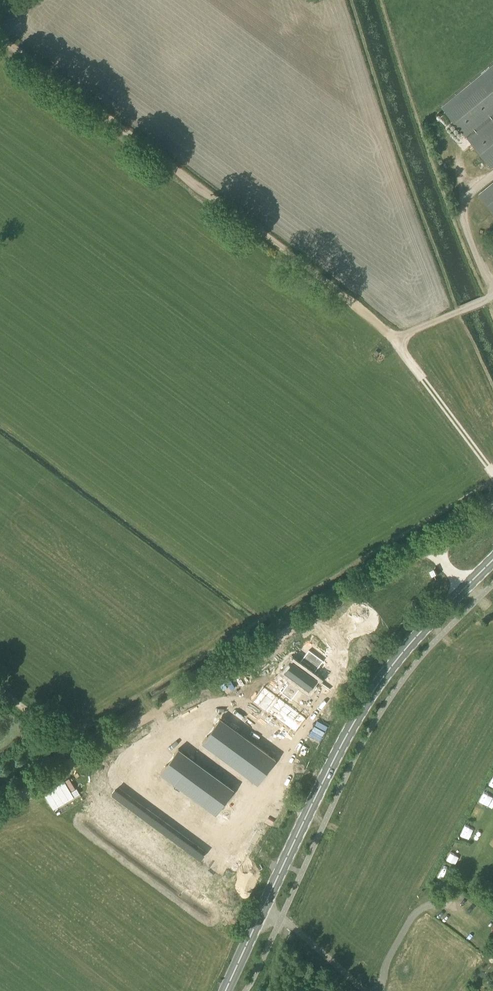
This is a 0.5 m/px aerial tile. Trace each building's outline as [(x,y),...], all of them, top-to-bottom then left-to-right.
[(443,107),(491,166),(492,164),(492,66),(443,107)] [(478,195),(492,213),(492,183),(478,195)] [(285,683),(280,690),(291,698),(301,685),(308,690),(316,680),(310,675),(321,661),(307,651),(301,659),(300,658),(296,664),(292,661),(284,671),(292,678),(287,684),(285,683)] [(263,687),(254,701),(295,731),(305,718),(263,687)] [(220,717),(213,726),(243,748),(250,739),(220,717)] [(265,751),(259,759),(269,767),(275,758),(265,751)] [(237,772),(221,782),(236,807),(252,797),(237,772)] [(69,779),(44,794),(53,810),(79,795),(69,779)] [(483,820),(488,814),(479,807),(474,814),(483,820)] [(473,836),(477,830),(468,824),(464,831),(473,836)] [(451,861),(462,864),(465,853),(454,851),(451,861)] [(445,882),(450,873),(444,870),(439,879),(445,882)] [(477,884),(470,889),(478,900),(485,894),(477,884)] [(475,903),(469,908),(475,914),(481,909),(475,903)]
